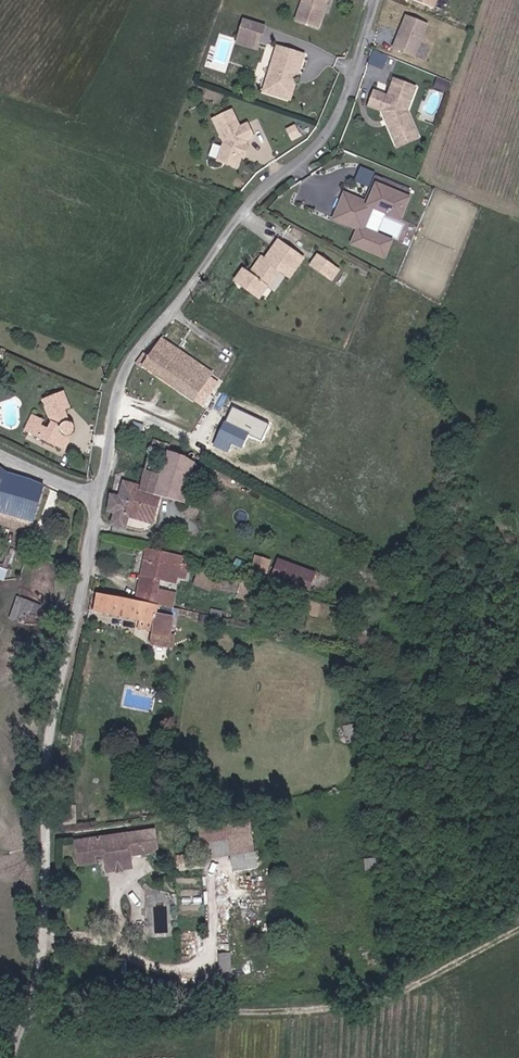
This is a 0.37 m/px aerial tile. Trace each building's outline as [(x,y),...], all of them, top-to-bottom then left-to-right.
[(313,27),(324,0),(298,0),(291,19),(313,27)] [(406,4),(431,14),(437,0),(408,0),(406,4)] [(229,18),(221,15),(218,23),(226,26),(229,18)] [(264,25),(244,18),(236,42),(256,49),(264,25)] [(426,31),(404,21),(391,54),(412,63),(426,31)] [(295,72),(301,54),(274,45),(269,65),(271,65),(267,79),(264,79),(261,89),(288,97),(293,79),(288,75),(290,71),(295,72)] [(374,48),(369,63),(385,68),(390,53),(374,48)] [(449,98),(452,89),(440,84),(436,93),(449,98)] [(417,94),(396,86),(389,104),(376,99),(370,114),(384,119),(398,147),(418,138),(408,118),(417,94)] [(217,158),(238,164),(242,153),(239,152),(242,144),(245,142),(247,137),(255,133),(248,119),(240,123),(232,107),(213,117),(223,139),(217,158)] [(418,138),(398,147),(401,155),(421,145),(418,138)] [(348,202),(339,226),(363,236),(358,250),(391,263),(397,248),(369,237),(378,214),(406,225),(414,206),(400,200),(402,194),(383,187),(373,212),(348,202)] [(416,200),(402,194),(400,200),(414,206),(416,200)] [(287,275),(299,256),(276,240),(255,271),(251,269),(249,272),(243,268),(236,279),(259,297),(277,269),(287,275)] [(326,274),(332,264),(314,253),(308,262),(326,274)] [(329,276),(335,266),(332,264),(326,274),(329,276)] [(211,369),(159,337),(152,348),(148,354),(142,350),(135,360),(193,398),(201,385),(202,383),(211,369)] [(61,447),(66,436),(70,438),(75,434),(75,430),(73,427),(70,426),(67,425),(62,414),(71,410),(64,392),(44,399),(53,424),(47,429),(36,425),(31,434),(61,447)] [(269,423),(232,405),(212,447),(227,454),(232,444),(241,448),(248,434),(261,440),(269,423)] [(70,451),(75,440),(70,438),(66,436),(61,447),(70,451)] [(169,494),(183,454),(167,447),(168,443),(152,436),(144,452),(134,488),(119,484),(116,494),(108,492),(104,508),(113,510),(111,522),(124,526),(126,514),(151,520),(159,492),(169,494)] [(193,458),(183,454),(169,494),(181,496),(193,458)] [(0,471),(0,510),(30,519),(42,485),(0,471)] [(0,510),(0,521),(12,525),(15,515),(0,510)] [(147,527),(147,520),(132,518),(131,526),(147,527)] [(145,563),(148,549),(141,546),(138,561),(145,563)] [(179,554),(148,549),(145,563),(176,570),(177,563),(179,554)] [(268,554),(254,550),(248,565),(264,571),(268,554)] [(317,566),(277,555),(272,576),(311,587),(317,566)] [(141,584),(145,563),(138,561),(132,582),(141,584)] [(176,570),(145,563),(141,584),(171,590),(176,570)] [(186,565),(177,563),(176,570),(171,590),(179,592),(186,565)] [(10,569),(0,565),(0,579),(5,582),(10,569)] [(220,582),(222,574),(208,571),(206,579),(220,582)] [(259,584),(222,574),(220,582),(219,587),(240,591),(240,595),(256,602),(259,584)] [(171,590),(141,584),(139,593),(113,583),(97,579),(95,590),(143,602),(167,607),(171,590)] [(153,623),(150,633),(161,635),(167,607),(143,602),(95,590),(91,609),(153,623)] [(176,609),(179,592),(171,590),(167,607),(176,609)] [(18,594),(11,617),(27,623),(35,600),(18,594)] [(156,651),(152,665),(162,667),(163,662),(176,609),(167,607),(161,635),(150,633),(146,648),(156,651)] [(176,810),(57,825),(46,989),(127,995),(279,995),(260,812),(243,801),(176,810)]
